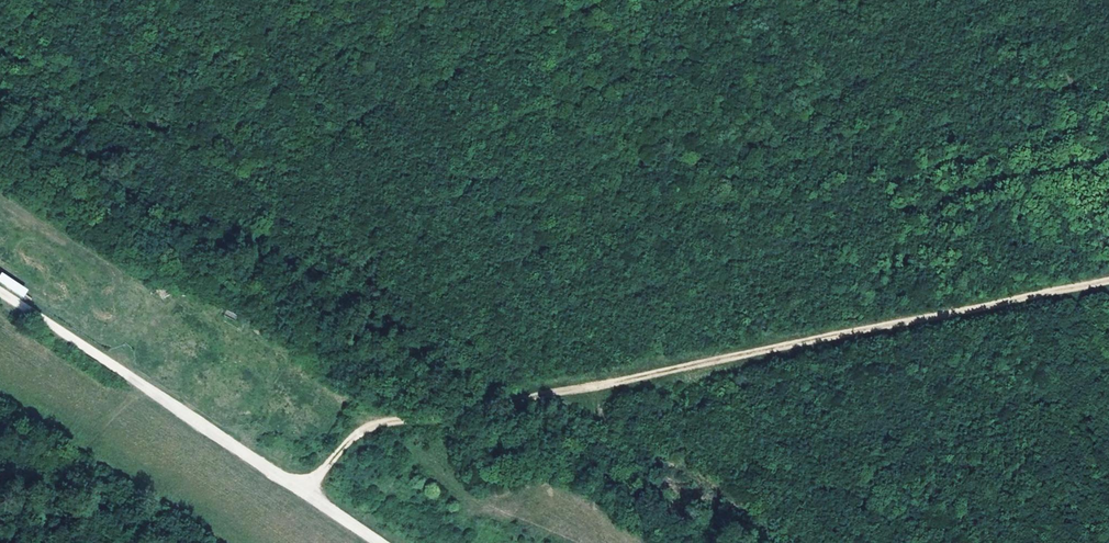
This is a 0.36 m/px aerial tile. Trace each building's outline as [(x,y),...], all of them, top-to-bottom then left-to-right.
[(29,288),(1,272),(0,274),(0,284),(23,297),(29,288)]
